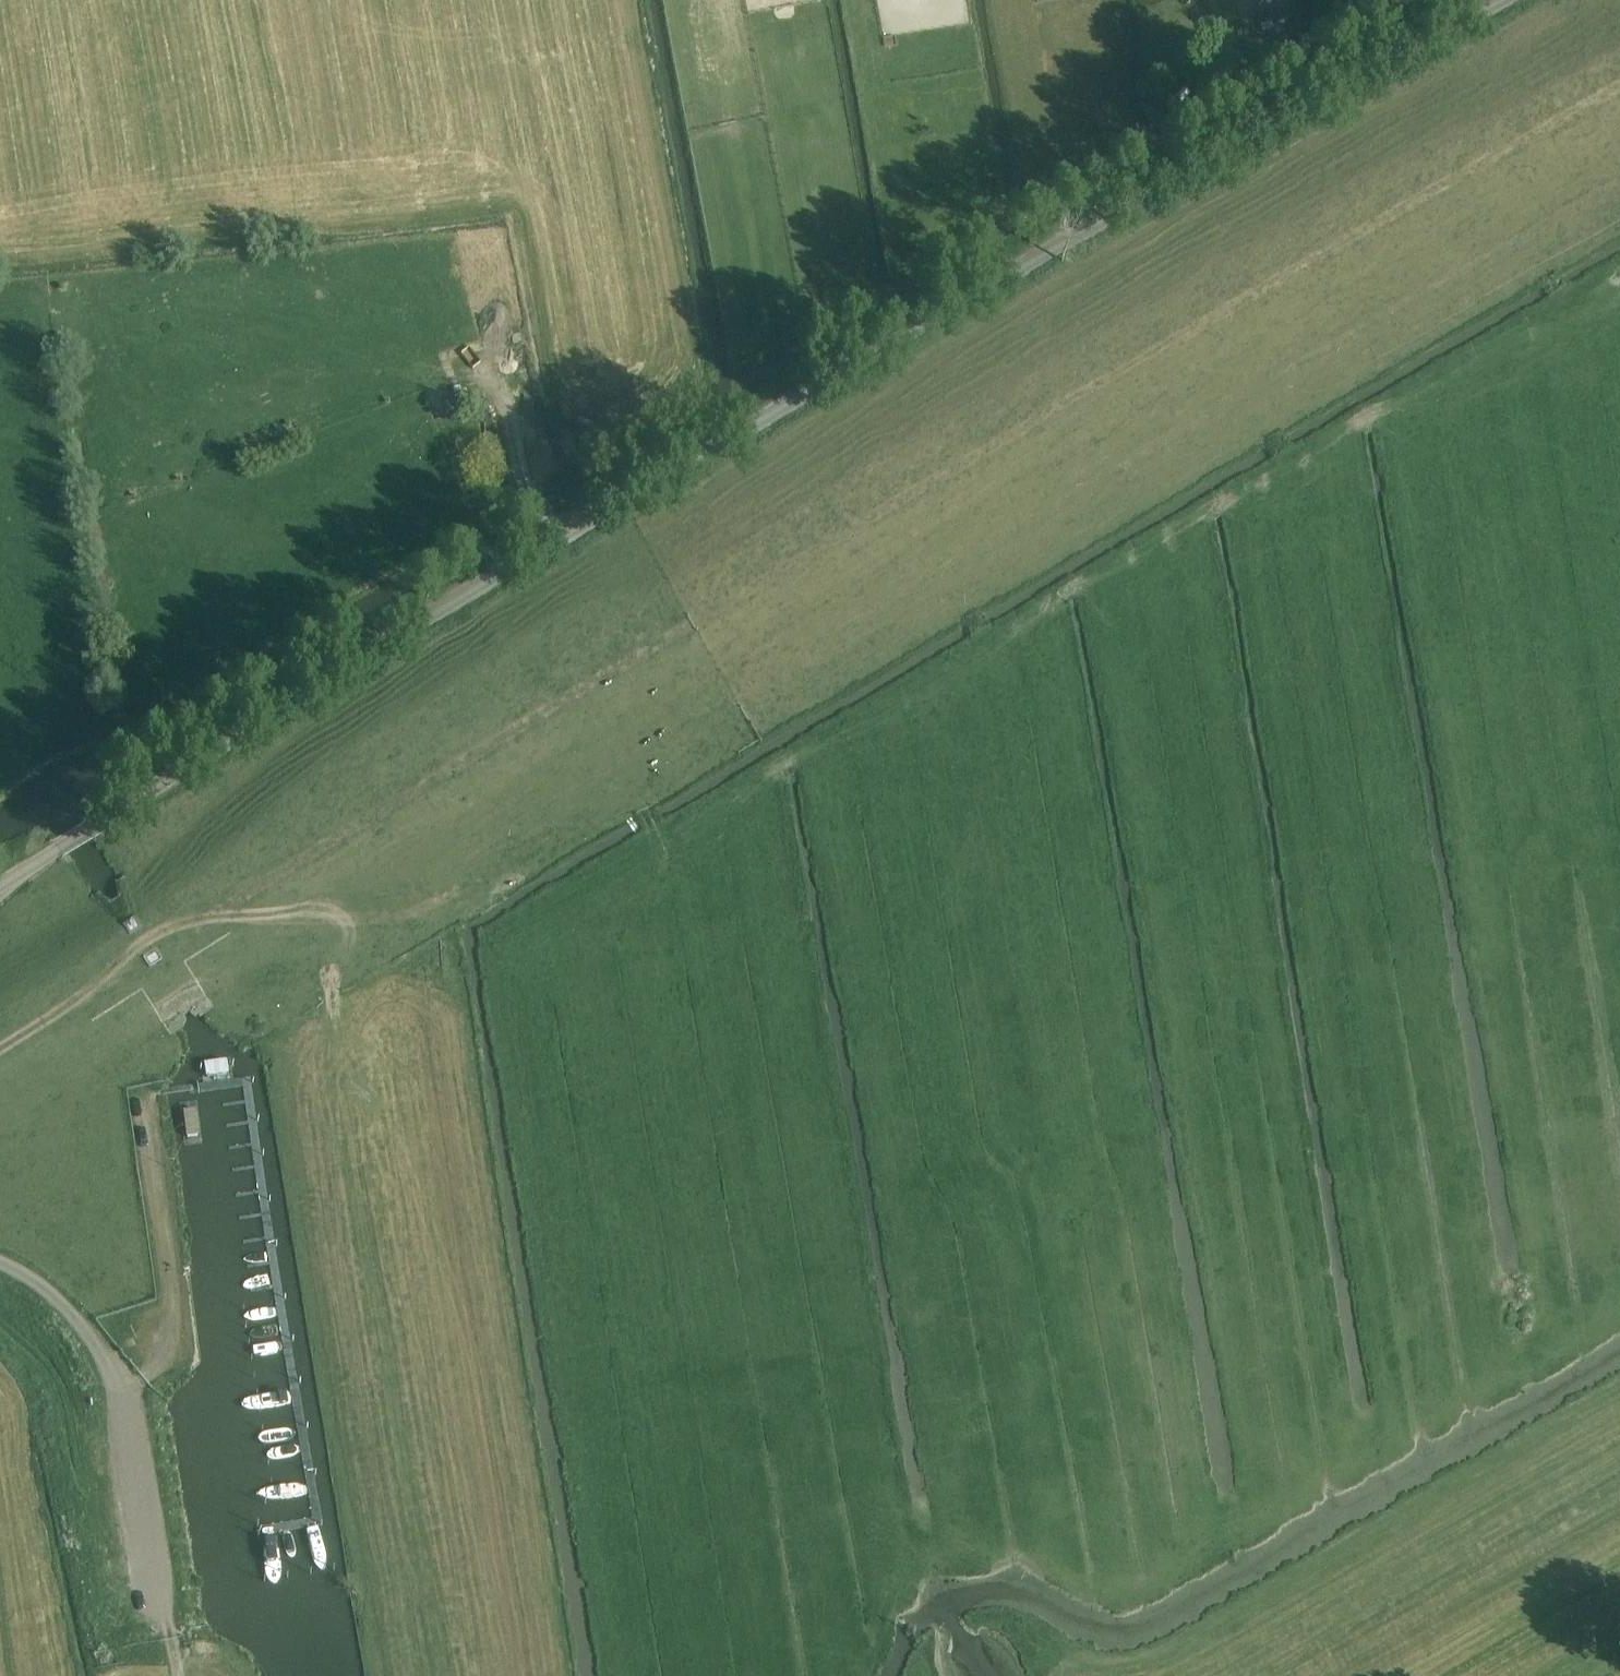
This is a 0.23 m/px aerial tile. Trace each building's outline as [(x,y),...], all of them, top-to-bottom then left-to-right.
[(1259,23),(1290,18),(1287,2),(1256,7),(1259,23)]
